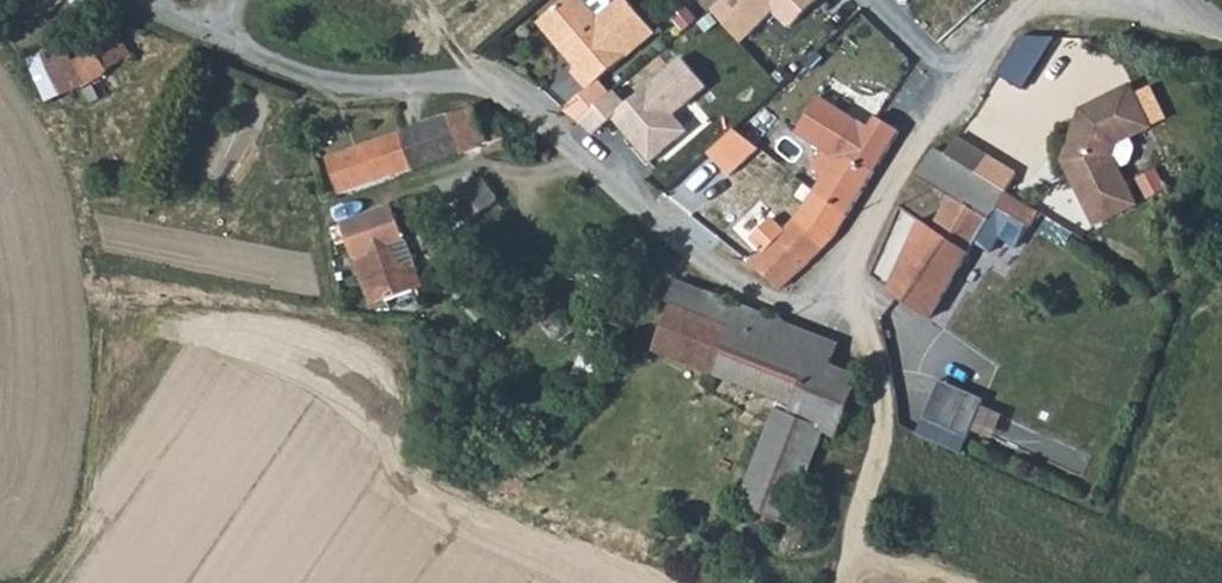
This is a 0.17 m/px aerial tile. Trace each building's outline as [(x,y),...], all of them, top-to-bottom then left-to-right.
[(826,0),(728,0),(717,11),(750,44),(781,14),(797,29),(826,0)] [(567,4),(531,35),(570,80),(565,84),(581,102),(647,45),(617,9),(590,32),(567,4)] [(112,20),(90,32),(107,65),(128,46),(115,21),(112,20)] [(40,57),(59,95),(109,69),(107,65),(90,32),(40,57)] [(1062,161),(1092,227),(1134,208),(1113,160),(1118,146),(1151,131),(1132,89),(1088,108),(1091,114),(1078,120),(1062,161)] [(853,132),(860,120),(823,96),(803,129),(830,148),(826,155),(834,159),(838,154),(873,176),(882,179),(893,157),(853,132)] [(474,110),(453,117),(446,120),(461,155),(489,144),(505,137),(499,120),(494,118),(482,123),(474,110)] [(875,128),(860,120),(853,132),(893,157),(908,130),(882,114),(875,128)] [(446,120),(401,137),(416,172),(461,155),(446,120)] [(737,130),(721,145),(736,158),(753,144),(737,130)] [(333,163),(345,200),(416,172),(401,137),(333,163)] [(957,142),(946,159),(976,178),(987,160),(957,142)] [(951,202),(978,220),(984,229),(994,213),(1005,195),(976,178),(946,159),(935,152),(918,181),(951,202)] [(816,171),(823,178),(812,196),(816,200),(845,222),(873,176),(838,154),(834,159),(826,155),(816,171)] [(449,197),(465,223),(498,206),(476,183),(449,197)] [(1018,206),(1005,195),(994,213),(1028,234),(1038,219),(1018,206)] [(452,229),(465,223),(449,197),(436,204),(452,229)] [(845,222),(816,200),(793,220),(821,251),(838,234),(845,222)] [(984,229),(978,220),(951,202),(934,230),(971,254),(984,229)] [(452,229),(460,242),(471,259),(488,249),(519,287),(528,282),(534,289),(559,272),(498,206),(465,223),(452,229)] [(362,273),(388,265),(384,253),(405,246),(393,210),(343,227),(362,273)] [(779,293),(821,251),(793,220),(780,234),(761,253),(749,266),(779,293)] [(771,223),(751,241),(761,253),(780,234),(771,223)] [(948,291),(971,254),(934,230),(923,223),(888,294),(932,319),(948,291)] [(402,268),(390,271),(388,265),(362,273),(378,312),(425,295),(417,278),(402,268)] [(676,290),(668,310),(693,319),(701,295),(678,287),(676,290)] [(701,295),(693,319),(668,310),(650,356),(711,378),(729,332),(723,329),(732,307),(715,301),(701,295)] [(711,378),(717,381),(734,335),(750,339),(759,317),(732,307),(723,329),(729,332),(711,378)] [(734,335),(717,381),(792,409),(809,362),(772,349),(780,325),(759,317),(750,339),(734,335)] [(772,349),(809,362),(818,339),(780,325),(772,349)] [(818,339),(809,362),(832,370),(839,347),(818,339)] [(789,418),(830,432),(839,435),(860,381),(832,370),(809,362),(792,409),(789,418)] [(923,432),(968,451),(991,398),(946,379),(923,432)] [(746,507),(794,525),(830,432),(789,418),(781,415),(746,507)]
